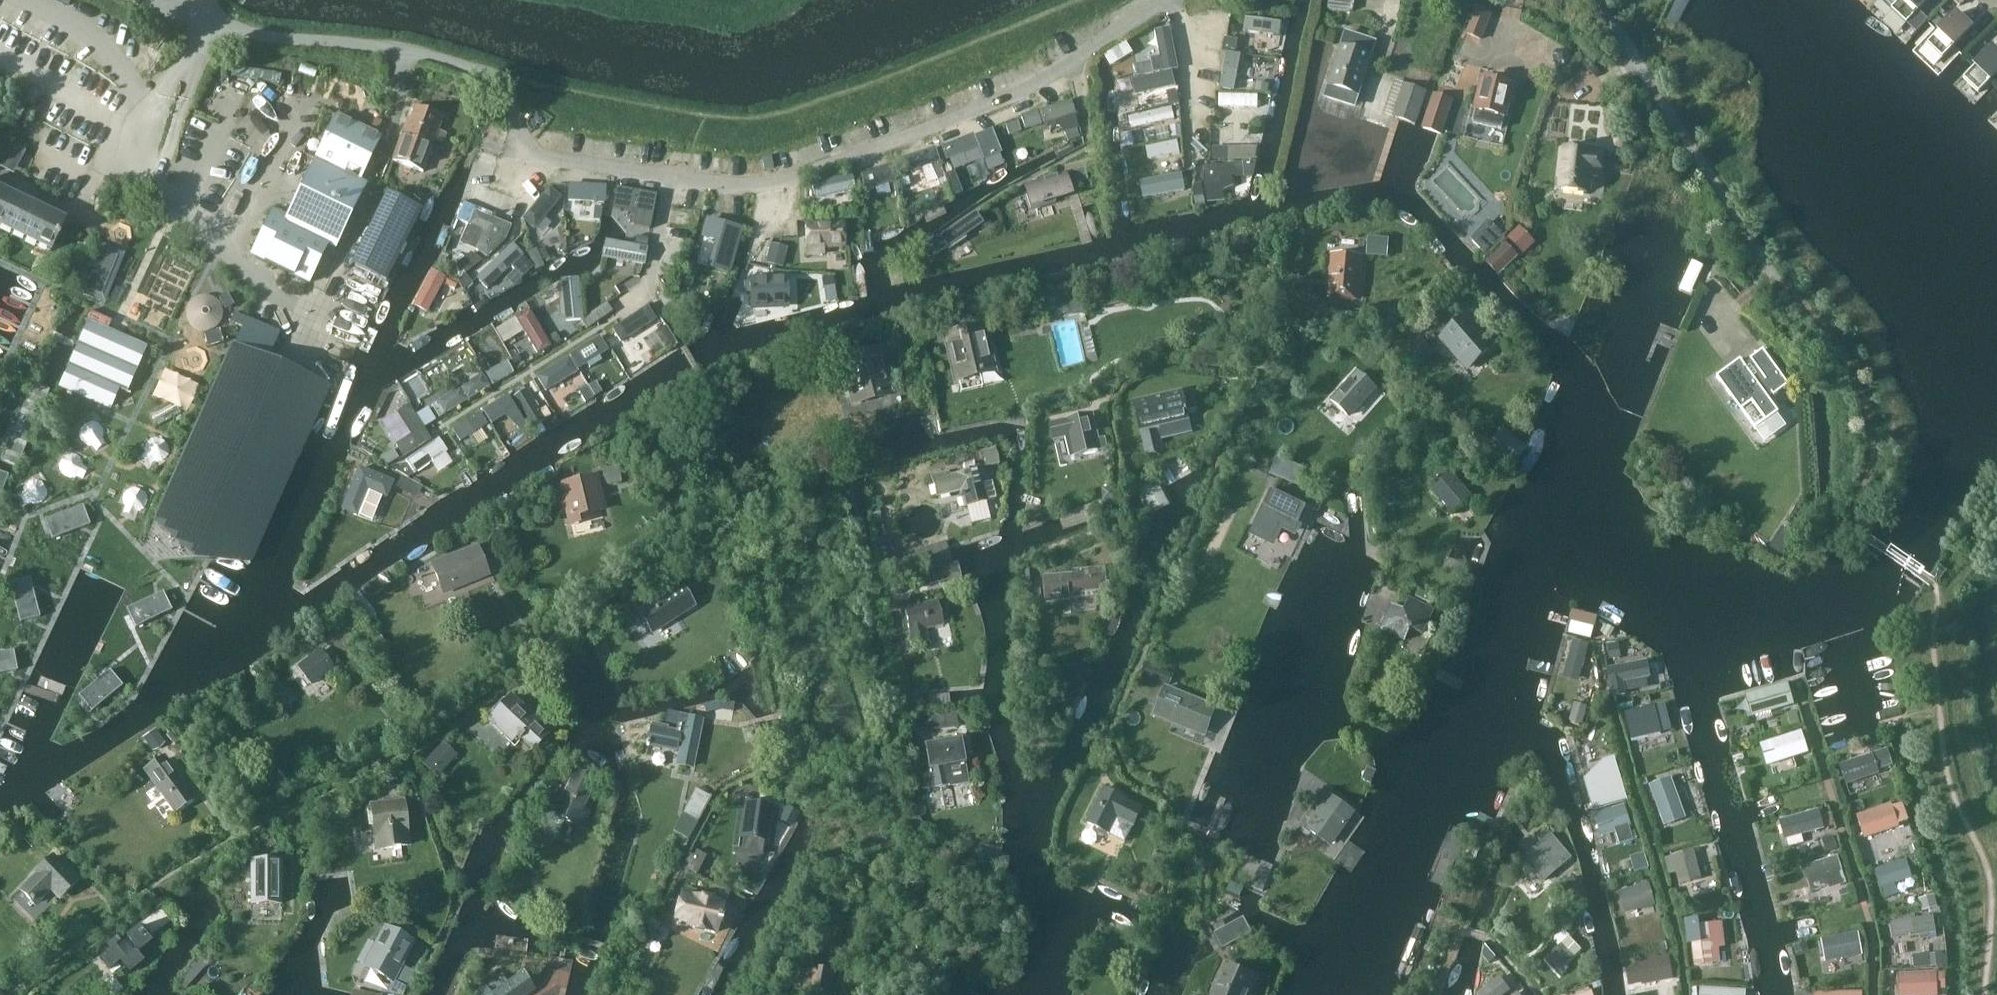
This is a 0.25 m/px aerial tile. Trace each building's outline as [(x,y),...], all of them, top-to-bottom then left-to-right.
[(1891,10),(1907,24),(1916,33),(1928,20),(1919,11),(1930,0),(1881,0),(1891,10)] [(1480,40),(1490,16),(1476,11),(1467,35),(1480,40)] [(1943,59),(1971,29),(1955,14),(1927,44),(1943,59)] [(1246,21),(1245,36),(1283,40),(1285,26),(1246,21)] [(1354,106),(1374,43),(1346,34),(1326,97),(1354,106)] [(1134,43),(1107,57),(1119,80),(1146,67),(1134,43)] [(1996,74),(1996,54),(1991,49),(1963,78),(1979,93),(1996,74)] [(1237,94),(1241,57),(1228,55),(1223,93),(1237,94)] [(1426,86),(1431,74),(1414,68),(1410,80),(1426,86)] [(1136,83),(1140,99),(1176,90),(1172,73),(1136,83)] [(1501,130),(1512,85),(1508,84),(1510,76),(1500,73),(1498,82),(1483,78),(1472,123),(1501,130)] [(1392,117),(1416,125),(1428,92),(1403,84),(1392,117)] [(1452,102),(1434,96),(1423,128),(1441,134),(1452,102)] [(1220,98),(1222,112),(1260,113),(1259,99),(1220,98)] [(1039,111),(1044,125),(1050,128),(1059,124),(1062,134),(1078,129),(1075,115),(1071,101),(1039,111)] [(423,170),(443,116),(412,105),(392,159),(423,170)] [(1134,132),(1176,124),(1174,110),(1131,119),(1134,132)] [(1036,112),(1021,116),(1025,130),(1041,126),(1036,112)] [(335,117),(315,160),(358,181),(379,138),(335,117)] [(1380,133),(1373,155),(1386,159),(1393,138),(1380,133)] [(945,161),(978,149),(973,134),(940,147),(945,161)] [(1263,156),(1267,139),(1251,136),(1247,152),(1263,156)] [(1181,158),(1179,144),(1146,151),(1149,165),(1181,158)] [(1229,161),(1229,147),(1213,147),(1212,161),(1229,161)] [(904,161),(909,177),(942,166),(937,151),(904,161)] [(1600,175),(1602,156),(1591,155),(1591,153),(1566,151),(1562,190),(1587,192),(1589,173),(1600,175)] [(315,160),(287,219),(336,244),(365,184),(358,181),(315,160)] [(1243,164),(1204,167),(1205,184),(1217,183),(1217,178),(1253,176),(1257,161),(1255,161),(1243,162),(1243,164)] [(947,182),(941,168),(933,171),(938,186),(947,182)] [(1074,173),(1076,182),(1086,179),(1083,170),(1074,173)] [(1070,196),(1059,174),(1021,186),(1027,210),(1070,196)] [(815,188),(821,205),(860,193),(854,175),(815,188)] [(1140,185),(1144,203),(1187,194),(1183,176),(1140,185)] [(909,185),(907,178),(898,181),(900,188),(909,185)] [(883,184),(866,190),(871,202),(887,196),(883,184)] [(604,190),(571,188),(570,205),(603,207),(604,190)] [(616,189),(613,208),(636,213),(634,225),(649,228),(649,229),(650,229),(656,195),(616,188),(615,189),(616,189)] [(0,189),(0,227),(51,251),(66,221),(0,189)] [(523,224),(536,233),(560,200),(547,190),(523,224)] [(354,266),(386,281),(421,209),(389,193),(354,266)] [(506,220),(474,207),(467,225),(484,232),(475,250),(486,257),(508,235),(508,228),(506,220)] [(324,269),(334,249),(336,244),(287,219),(273,212),(251,256),(308,283),(316,266),(324,269)] [(983,227),(972,212),(926,246),(937,261),(983,227)] [(728,273),(740,229),(708,220),(703,237),(717,241),(710,267),(728,273)] [(1470,239),(1485,255),(1505,237),(1490,221),(1470,239)] [(824,255),(824,248),(846,247),(844,222),(806,224),(807,256),(824,255)] [(1485,262),(1499,276),(1519,257),(1505,243),(1485,262)] [(1363,249),(1332,244),(1323,300),(1354,305),(1363,249)] [(535,270),(520,245),(510,251),(520,268),(511,273),(518,285),(537,274),(534,270),(535,270)] [(768,245),(764,265),(778,268),(782,248),(768,245)] [(648,268),(650,250),(604,247),(603,265),(648,268)] [(544,267),(536,249),(527,253),(535,271),(544,267)] [(102,296),(118,257),(101,250),(85,289),(102,296)] [(413,305),(427,313),(446,278),(432,270),(413,305)] [(454,290),(458,282),(448,277),(444,284),(454,290)] [(786,306),(786,305),(790,305),(789,292),(785,292),(785,278),(752,280),(752,281),(744,281),(744,293),(752,292),(753,308),(786,306)] [(563,283),(565,325),(582,325),(579,282),(563,283)] [(661,319),(652,305),(611,332),(620,346),(661,319)] [(517,318),(537,354),(550,346),(529,311),(517,318)] [(1458,343),(1475,363),(1493,347),(1467,319),(1444,340),(1452,349),(1458,343)] [(126,392),(146,348),(93,324),(65,389),(108,408),(117,388),(126,392)] [(993,370),(987,339),(984,328),(948,336),(958,378),(993,370)] [(580,373),(609,354),(600,340),(571,358),(580,373)] [(12,437),(33,445),(72,352),(51,345),(12,437)] [(231,345),(154,521),(203,543),(205,544),(213,547),(252,457),(290,472),(298,455),(326,389),(327,387),(231,345)] [(1766,382),(1779,373),(1763,350),(1750,360),(1744,365),(1740,360),(1716,377),(1741,411),(1752,403),(1766,422),(1779,412),(1759,386),(1765,382),(1766,382)] [(892,394),(885,363),(882,352),(846,360),(855,402),(892,394)] [(545,391),(577,372),(569,359),(537,378),(545,391)] [(487,375),(492,384),(516,370),(511,362),(487,375)] [(460,388),(468,400),(491,386),(483,373),(460,388)] [(1359,373),(1332,402),(1349,418),(1376,390),(1359,373)] [(507,401),(515,413),(541,397),(533,384),(507,401)] [(446,414),(467,401),(460,388),(438,402),(446,414)] [(1156,429),(1189,422),(1187,413),(1183,397),(1137,408),(1144,436),(1157,433),(1156,429)] [(515,413),(507,401),(484,415),(491,427),(515,413)] [(427,427),(434,422),(427,410),(415,418),(408,406),(395,414),(396,416),(389,420),(389,437),(403,459),(430,442),(423,430),(426,427),(427,427)] [(1076,457),(1106,450),(1104,440),(1099,441),(1094,415),(1052,424),(1055,439),(1071,435),(1076,457)] [(461,446),(488,429),(480,417),(453,434),(461,446)] [(32,446),(11,438),(0,465),(0,522),(32,446)] [(406,464),(415,477),(448,454),(440,441),(406,464)] [(1000,467),(996,451),(984,454),(988,470),(1000,467)] [(383,460),(389,468),(398,461),(392,453),(383,460)] [(34,463),(20,496),(33,502),(47,469),(34,463)] [(394,479),(358,464),(340,507),(357,514),(368,488),(386,496),(394,479)] [(965,507),(988,502),(980,469),(950,476),(949,473),(932,477),(937,497),(961,491),(965,507)] [(1452,514),(1471,498),(1451,473),(1432,489),(1452,514)] [(397,486),(406,491),(412,480),(403,475),(397,486)] [(571,517),(602,510),(595,478),(563,486),(571,517)] [(1307,508),(1272,492),(1253,532),(1272,541),(1280,523),(1296,531),(1307,508)] [(1308,507),(1318,512),(1322,504),(1312,499),(1308,507)] [(84,508),(46,523),(53,541),(91,527),(84,508)] [(1783,533),(1772,551),(1781,557),(1793,539),(1783,533)] [(473,581),(488,575),(478,547),(433,565),(441,585),(470,573),(473,581)] [(1071,594),(1110,590),(1108,572),(1046,578),(1049,602),(1072,600),(1071,594)] [(26,581),(8,589),(23,626),(42,618),(26,581)] [(164,594),(148,582),(124,614),(140,626),(164,594)] [(654,633),(694,607),(681,586),(641,613),(654,633)] [(1424,635),(1435,610),(1410,599),(1405,611),(1393,606),(1382,631),(1406,641),(1410,631),(1414,631),(1424,635)] [(925,629),(943,625),(938,602),(904,609),(911,640),(907,641),(910,653),(930,649),(925,629)] [(1572,622),(1569,632),(1591,638),(1594,627),(1572,622)] [(1614,631),(1604,625),(1600,632),(1610,638),(1614,631)] [(376,635),(364,643),(370,652),(382,644),(376,635)] [(1582,669),(1589,644),(1573,640),(1566,664),(1582,669)] [(1610,660),(1621,657),(1618,644),(1607,645),(1610,660)] [(0,653),(0,674),(18,671),(14,651),(0,653)] [(311,685),(339,664),(334,657),(327,661),(321,652),(299,669),(311,685)] [(1626,695),(1624,683),(1650,678),(1647,661),(1607,668),(1612,697),(1626,695)] [(1144,671),(1171,682),(1175,674),(1148,663),(1144,671)] [(110,670),(79,696),(92,712),(123,686),(110,670)] [(1788,683),(1745,695),(1752,717),(1794,705),(1788,683)] [(1205,737),(1217,708),(1168,688),(1156,716),(1198,734),(1205,737)] [(532,751),(551,731),(513,695),(489,721),(512,743),(517,738),(532,751)] [(1574,703),(1569,721),(1582,724),(1587,707),(1574,703)] [(1632,741),(1662,733),(1654,707),(1625,715),(1632,741)] [(1791,726),(1800,724),(1796,711),(1787,713),(1791,726)] [(693,765),(700,728),(687,725),(685,736),(652,729),(649,745),(682,752),(680,762),(693,765)] [(1801,731),(1760,745),(1767,766),(1808,753),(1801,731)] [(164,743),(156,732),(146,739),(154,750),(164,743)] [(946,766),(964,763),(960,739),(926,745),(931,776),(927,777),(930,790),(950,786),(946,766)] [(1892,765),(1887,749),(1840,765),(1845,780),(1879,769),(1892,765)] [(1584,780),(1593,810),(1627,800),(1615,758),(1604,762),(1584,780)] [(176,814),(199,797),(189,784),(185,786),(167,760),(148,774),(176,814)] [(584,808),(597,780),(576,770),(555,814),(581,826),(588,810),(584,808)] [(1682,820),(1668,779),(1650,785),(1664,826),(1682,820)] [(1135,826),(1143,809),(1127,801),(1127,800),(1105,789),(1088,823),(1110,834),(1118,818),(1135,826)] [(1354,813),(1346,807),(1327,793),(1314,812),(1309,819),(1316,823),(1310,832),(1331,846),(1349,820),(1354,813)] [(378,850),(404,847),(409,847),(404,803),(373,807),(378,850)] [(1898,824),(1908,820),(1902,803),(1892,807),(1857,818),(1863,836),(1898,824)] [(779,819),(790,825),(797,811),(785,806),(779,819)] [(1615,828),(1620,844),(1633,840),(1629,825),(1623,806),(1594,815),(1600,833),(1615,828)] [(770,840),(774,811),(745,807),(741,836),(770,840)] [(1830,813),(1821,815),(1819,810),(1779,821),(1784,839),(1834,826),(1830,813)] [(681,829),(690,833),(695,824),(686,819),(681,829)] [(1523,858),(1543,882),(1572,858),(1552,835),(1554,833),(1549,827),(1537,838),(1541,843),(1523,858)] [(1826,852),(1837,849),(1833,836),(1822,839),(1826,852)] [(1908,847),(1911,855),(1920,853),(1917,844),(1908,847)] [(1664,859),(1668,875),(1676,873),(1679,885),(1701,880),(1694,851),(1672,857),(1664,859)] [(1636,872),(1648,868),(1644,853),(1632,857),(1636,872)] [(1921,864),(1917,854),(1906,857),(1909,867),(1921,864)] [(1846,884),(1837,856),(1802,868),(1806,881),(1825,875),(1829,889),(1846,884)] [(59,897),(77,879),(64,866),(62,868),(53,858),(36,874),(38,876),(22,892),(35,905),(51,889),(59,897)] [(1911,878),(1905,860),(1874,870),(1881,889),(1911,878)] [(281,904),(282,862),(251,862),(251,904),(281,904)] [(1570,902),(1583,891),(1571,877),(1558,888),(1570,902)] [(1623,904),(1629,902),(1633,901),(1642,909),(1655,905),(1649,884),(1648,881),(1637,884),(1638,887),(1620,892),(1623,904)] [(1851,900),(1847,889),(1839,892),(1842,902),(1851,900)] [(1934,895),(1918,899),(1921,911),(1937,907),(1934,895)] [(716,934),(723,904),(713,901),(711,899),(705,898),(703,899),(692,896),(692,898),(683,896),(676,923),(685,925),(685,926),(716,934)] [(1933,916),(1890,923),(1893,940),(1921,935),(1921,939),(1936,937),(1935,933),(1935,929),(1939,928),(1938,918),(1933,919),(1933,916)] [(1694,966),(1713,963),(1711,944),(1717,943),(1715,923),(1699,925),(1699,919),(1685,920),(1688,944),(1692,943),(1694,966)] [(110,950),(100,958),(109,970),(120,962),(129,973),(145,961),(139,953),(152,943),(139,926),(126,937),(135,949),(126,957),(116,945),(121,941),(117,935),(105,944),(110,950)] [(393,982),(414,944),(386,929),(366,967),(393,982)] [(1554,938),(1560,944),(1570,936),(1563,929),(1554,938)] [(1857,933),(1821,940),(1825,962),(1862,955),(1857,933)] [(1796,954),(1809,950),(1806,942),(1794,946),(1796,954)] [(1575,957),(1561,943),(1544,960),(1560,977),(1569,968),(1566,966),(1575,957)] [(1665,945),(1667,953),(1674,951),(1672,943),(1665,945)] [(1928,954),(1930,967),(1943,966),(1941,953),(1928,954)] [(1627,967),(1629,979),(1643,976),(1645,985),(1673,979),(1669,959),(1639,965),(1627,967)] [(1224,966),(1211,994),(1252,994),(1258,981),(1224,966)] [(1934,972),(1898,974),(1899,989),(1922,989),(1922,994),(1938,994),(1937,989),(1945,989),(1945,972),(1938,972),(1938,970),(1934,970),(1934,972)] [(536,989),(524,973),(500,990),(498,986),(506,981),(503,976),(476,994),(527,994),(536,989)] [(1510,992),(1499,977),(1480,992),(1482,994),(1506,994),(1510,992)]
